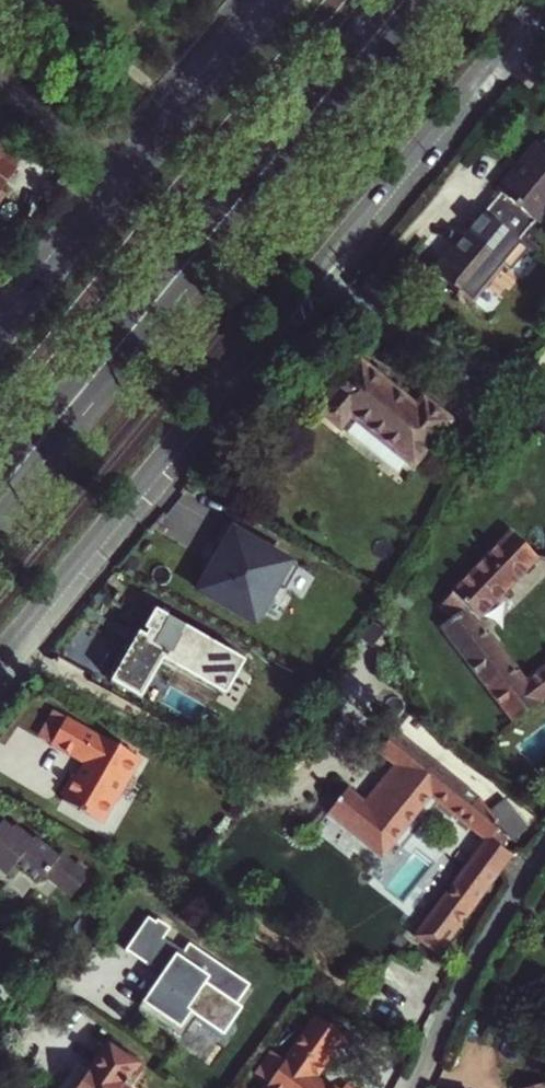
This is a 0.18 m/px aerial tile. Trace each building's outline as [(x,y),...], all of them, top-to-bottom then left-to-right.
[(16,165),(26,150),(5,136),(0,144),(0,154),(16,165)] [(514,241),(524,228),(530,221),(534,223),(544,209),(544,154),(534,145),(494,192),(496,194),(480,215),(514,241)] [(18,167),(16,165),(0,154),(0,193),(3,189),(18,167)] [(497,260),(514,241),(480,215),(464,234),(460,232),(427,273),(466,305),(501,263),(497,260)] [(328,430),(364,366),(359,363),(314,418),(328,430)] [(417,409),(364,366),(328,430),(338,438),(348,426),(409,474),(451,422),(425,400),(417,409)] [(267,547),(224,522),(212,544),(224,550),(215,565),(212,563),(196,591),(252,623),(274,584),(283,589),(295,567),(265,550),(267,547)] [(484,683),(486,682),(510,664),(476,625),(536,562),(513,533),(441,605),(451,618),(442,626),(484,683)] [(237,658),(154,611),(143,629),(147,631),(132,656),(121,649),(108,672),(139,690),(158,658),(218,692),(237,658)] [(510,664),(486,682),(512,721),(544,697),(544,668),(525,682),(510,664)] [(80,702),(77,709),(92,717),(95,710),(80,702)] [(136,759),(63,717),(50,743),(81,760),(75,771),(70,768),(55,794),(70,802),(73,809),(99,824),(136,759)] [(432,794),(492,836),(501,843),(505,838),(496,831),(500,826),(476,797),(395,732),(379,750),(396,765),(365,801),(348,788),(328,812),(382,857),(432,794)] [(3,882),(11,872),(33,891),(40,883),(65,905),(84,883),(56,860),(54,863),(33,846),(30,849),(14,836),(8,834),(0,827),(0,879),(3,882)] [(513,851),(501,843),(492,836),(482,849),(501,867),(513,851)] [(501,867),(482,849),(416,936),(438,952),(501,867)] [(125,951),(146,965),(147,963),(164,939),(170,930),(157,921),(156,923),(148,918),(125,951)] [(147,963),(164,976),(167,972),(165,972),(172,961),(176,964),(184,953),(164,939),(147,963)] [(164,976),(159,984),(157,983),(140,1009),(169,1029),(172,1025),(185,1033),(196,1017),(223,1036),(242,1009),(237,1005),(250,986),(189,944),(184,953),(176,964),(172,961),(165,972),(167,972),(164,976)] [(329,1087),(321,1083),(327,1074),(353,1036),(324,1017),(292,1060),(278,1050),(264,1071),(278,1083),(274,1087),(329,1087)] [(131,1086),(143,1069),(138,1065),(139,1064),(112,1045),(112,1042),(111,1041),(109,1041),(78,1087),(135,1087),(131,1086)] [(327,1074),(321,1083),(329,1087),(345,1087),(327,1074)]
